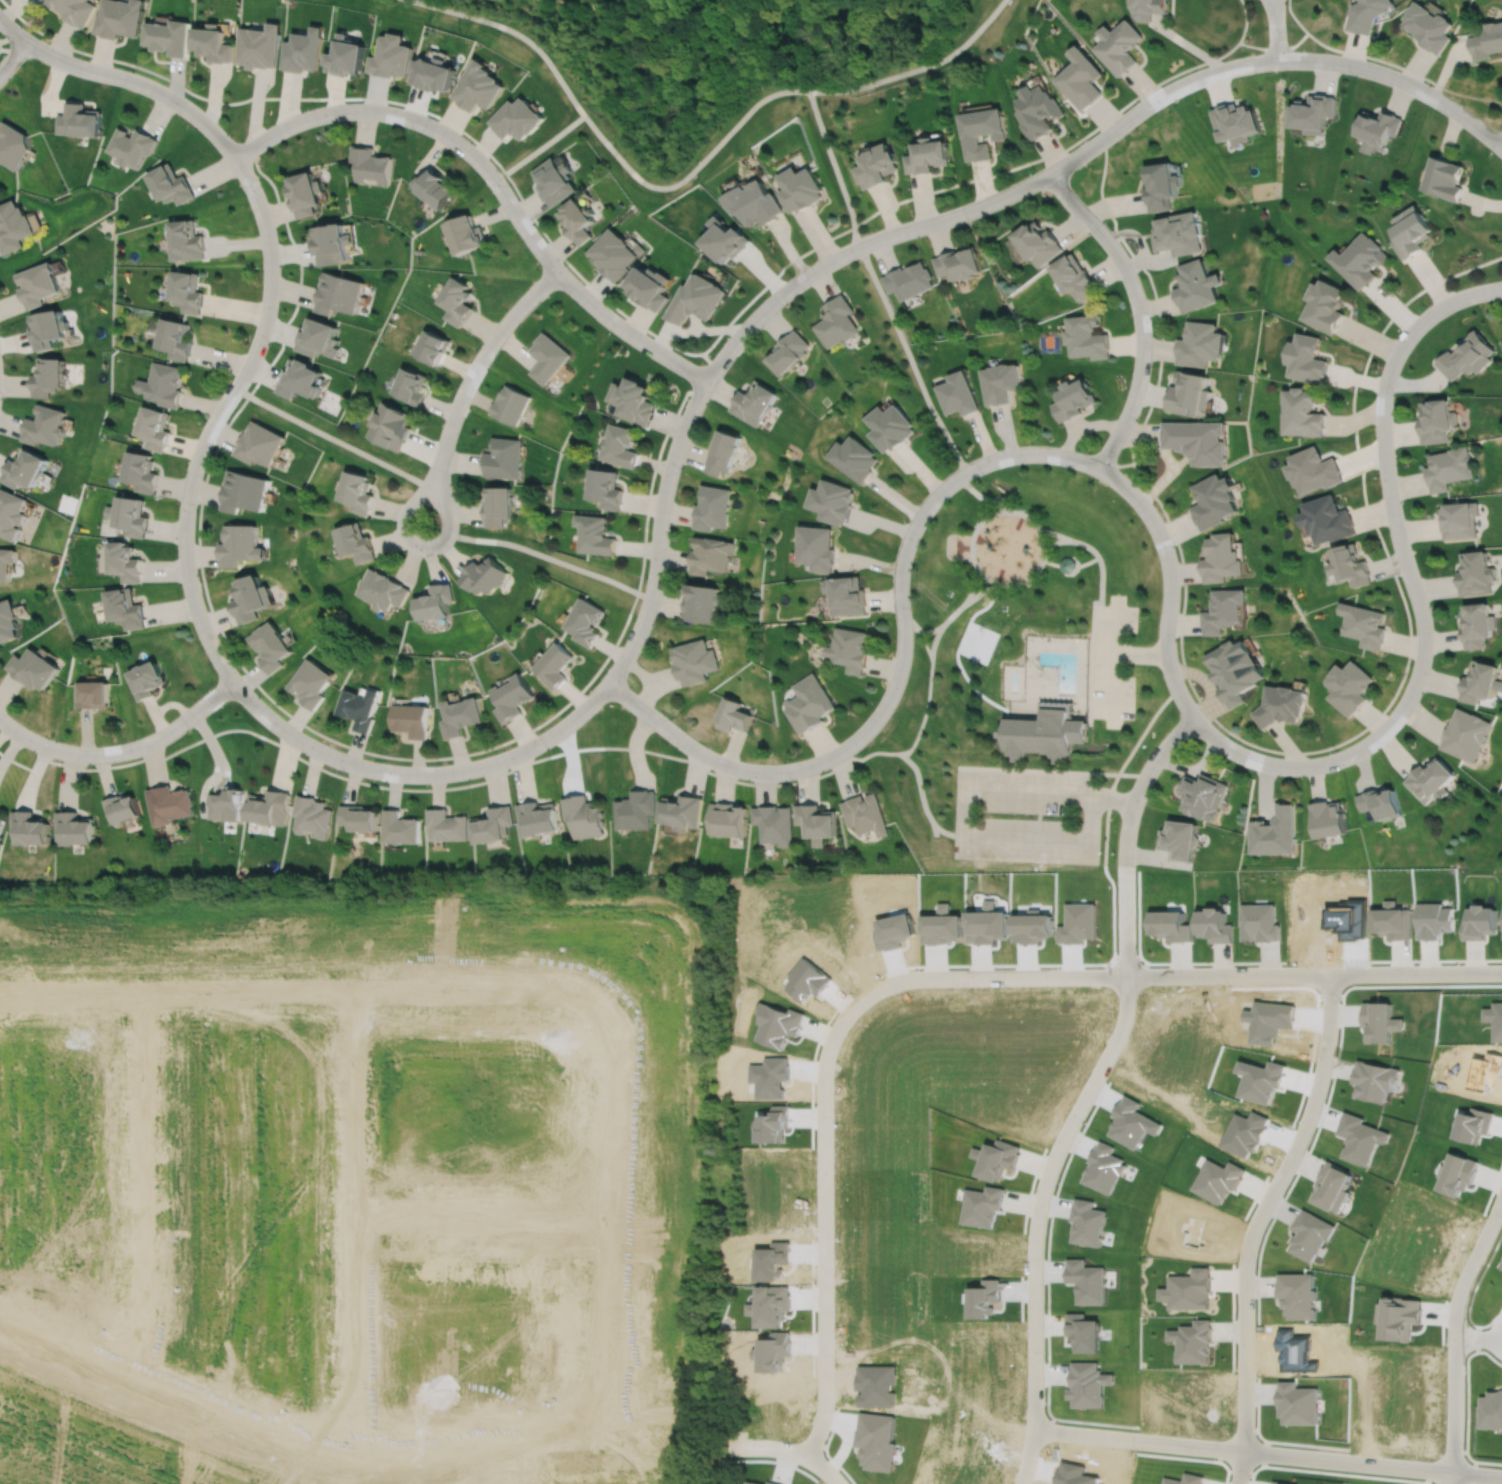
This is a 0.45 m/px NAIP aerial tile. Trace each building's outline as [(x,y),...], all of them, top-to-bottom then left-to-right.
[(44,3),(63,13),(61,18),(75,26),(76,24),(83,29),(96,5),(87,1),(88,0),(46,0),(44,3)] [(99,13),(98,13),(93,33),(101,35),(100,36),(116,40),(118,33),(126,35),(126,36),(136,38),(143,10),(141,9),(144,0),(131,0),(130,3),(120,0),(120,1),(116,0),(102,0),(99,13)] [(1133,3),(1133,16),(1138,22),(1152,22),(1152,14),(1157,14),(1157,13),(1169,14),(1169,2),(1168,2),(1168,0),(1130,0),(1133,3)] [(1360,1),(1354,4),(1352,3),(1349,15),(1350,15),(1346,30),(1361,34),(1362,33),(1370,35),(1375,17),(1387,11),(1386,8),(1393,5),(1390,0),(1360,0),(1360,1)] [(1415,1),(1403,18),(1405,20),(1401,26),(1409,32),(1410,31),(1415,34),(1414,36),(1420,40),(1418,42),(1432,52),(1432,51),(1438,55),(1451,37),(1445,33),(1451,24),(1447,21),(1446,19),(1440,15),(1437,15),(1436,18),(1429,13),(1430,12),(1415,1)] [(1093,50),(1118,77),(1124,72),(1125,73),(1138,61),(1128,51),(1132,47),(1134,49),(1140,44),(1138,42),(1144,37),(1128,19),(1113,33),(1106,26),(1097,33),(1104,41),(1093,50)] [(145,23),(142,44),(151,45),(150,50),(158,51),(158,50),(167,51),(167,47),(169,47),(169,56),(185,58),(189,23),(171,21),(170,26),(145,23)] [(1472,53),(1473,53),(1475,61),(1492,58),(1491,52),(1501,50),(1501,23),(1496,24),(1496,22),(1485,24),(1486,31),(1484,31),(1485,35),(1469,37),(1472,53)] [(193,30),(192,47),(196,47),(196,51),(196,56),(203,56),(204,55),(208,55),(208,62),(224,63),(224,62),(232,63),(233,44),(223,44),(224,32),(218,32),(219,25),(208,24),(207,31),(193,30)] [(240,29),(236,63),(247,64),(246,69),(255,70),(256,67),(268,69),(268,67),(275,68),(280,25),(268,24),(267,32),(240,29)] [(285,41),(281,69),(288,70),(288,71),(303,74),(304,66),(307,67),(307,70),(317,71),(323,28),(313,27),(311,36),(293,33),(292,42),(285,41)] [(382,33),(378,54),(372,53),(368,69),(376,70),(375,71),(390,75),(392,72),(404,74),(404,73),(408,74),(415,43),(404,41),(406,31),(392,28),(391,32),(386,31),(382,33)] [(328,54),(325,71),(333,73),(333,74),(348,77),(349,73),(353,74),(353,73),(361,75),(366,47),(347,43),(349,35),(339,33),(338,42),(336,56),(328,54)] [(1054,81),(1080,111),(1087,105),(1088,106),(1103,93),(1093,83),(1103,74),(1078,45),(1067,55),(1074,63),(1054,81)] [(419,54),(411,81),(418,83),(418,84),(433,89),(434,85),(449,90),(458,63),(447,60),(448,56),(438,52),(436,57),(432,55),(429,52),(424,56),(419,54)] [(478,54),(468,71),(466,70),(462,77),(463,78),(453,94),(460,98),(459,100),(474,110),(481,99),(483,101),(482,102),(490,108),(506,82),(500,78),(501,75),(493,70),(494,68),(487,64),(488,61),(478,54)] [(1030,87),(1019,93),(1021,97),(1014,101),(1020,112),(1016,114),(1021,124),(1020,125),(1029,142),(1036,138),(1037,140),(1046,135),(1045,133),(1052,129),(1046,118),(1048,117),(1050,120),(1054,118),(1056,121),(1065,115),(1056,99),(1053,100),(1048,92),(1045,94),(1041,86),(1032,91),(1030,87)] [(1293,101),(1291,125),(1305,126),(1304,132),(1324,134),(1325,126),(1326,114),(1335,115),(1337,95),(1329,94),(1329,92),(1319,91),(1318,93),(1310,92),(1310,101),(1305,100),(1306,98),(1298,97),(1298,102),(1293,101)] [(512,96),(490,119),(495,125),(494,126),(505,137),(512,130),(519,137),(522,137),(523,138),(530,131),(531,132),(541,122),(540,121),(546,115),(524,93),(517,101),(512,96)] [(57,112),(56,131),(99,134),(101,108),(84,107),(84,100),(66,99),(65,113),(57,112)] [(1211,108),(1218,135),(1221,134),(1222,139),(1231,137),(1234,145),(1242,143),(1241,139),(1250,136),(1249,133),(1261,129),(1260,127),(1262,126),(1256,105),(1251,107),(1250,101),(1242,103),(1243,107),(1238,108),(1236,100),(1228,102),(1228,101),(1218,104),(1218,105),(1211,108)] [(1365,109),(1356,132),(1385,144),(1390,131),(1396,134),(1403,116),(1397,114),(1398,112),(1384,107),(1381,114),(1366,107),(1365,109)] [(958,116),(965,162),(974,160),(974,162),(991,159),(988,142),(978,144),(977,137),(992,134),(993,142),(1005,140),(1000,110),(958,116)] [(15,169),(30,145),(26,131),(5,118),(1,124),(0,124),(0,133),(0,159),(15,169)] [(119,124),(106,149),(120,156),(118,160),(127,165),(129,161),(136,165),(144,150),(150,153),(158,137),(137,126),(132,135),(126,132),(128,129),(119,124)] [(351,143),(350,159),(357,160),(355,179),(364,180),(364,176),(379,177),(378,181),(388,182),(391,154),(382,153),(381,154),(373,153),(373,145),(351,143)] [(904,157),(906,175),(914,174),(915,175),(930,173),(930,168),(949,165),(948,159),(946,159),(944,143),(912,147),(913,155),(904,157)] [(855,171),(861,187),(862,186),(864,191),(877,186),(877,187),(887,183),(883,172),(884,171),(886,176),(898,171),(895,164),(895,163),(891,153),(889,154),(885,144),(871,149),(873,153),(865,156),(866,157),(859,160),(862,168),(855,171)] [(1435,153),(1423,188),(1458,200),(1464,185),(1458,183),(1459,180),(1460,180),(1466,163),(1435,153)] [(554,154),(533,169),(537,175),(536,175),(541,182),(537,184),(542,190),(541,191),(547,200),(547,199),(552,205),(577,187),(572,179),(573,179),(570,175),(572,174),(569,170),(573,167),(567,159),(561,163),(554,154)] [(1147,162),(1148,171),(1145,172),(1146,180),(1150,179),(1151,186),(1145,186),(1147,202),(1149,202),(1150,210),(1172,207),(1170,193),(1176,193),(1175,184),(1181,184),(1180,171),(1174,172),(1172,159),(1147,162)] [(147,172),(154,184),(153,185),(156,193),(158,192),(161,198),(164,197),(166,201),(175,196),(178,203),(195,194),(184,173),(178,176),(170,160),(147,172)] [(780,173),(788,186),(780,190),(792,211),(799,207),(801,211),(815,203),(815,202),(826,195),(823,190),(826,188),(813,164),(802,170),(798,163),(780,173)] [(418,173),(410,184),(417,189),(417,188),(442,207),(458,186),(450,180),(448,182),(443,178),(445,174),(433,165),(424,177),(418,173)] [(290,174),(292,180),(287,181),(289,189),(291,188),(293,194),(290,194),(294,209),(296,209),(298,217),(316,212),(313,203),(322,201),(319,190),(324,189),(320,177),(316,178),(313,168),(290,174)] [(725,195),(732,209),(734,208),(737,213),(741,211),(748,222),(750,224),(760,219),(758,216),(760,215),(765,224),(780,215),(779,214),(786,209),(775,190),(772,192),(763,175),(750,182),(752,185),(748,187),(746,183),(725,195)] [(578,195),(557,211),(567,224),(565,226),(574,238),(575,238),(580,244),(593,234),(586,224),(595,217),(578,195)] [(1,245),(4,252),(24,244),(21,237),(35,231),(28,212),(25,213),(21,203),(18,205),(15,197),(0,203),(0,245),(1,245)] [(1394,217),(1398,224),(1393,227),(1399,236),(1393,240),(1405,258),(1411,254),(1411,255),(1424,246),(1420,241),(1431,234),(1429,231),(1435,227),(1422,208),(1421,208),(1417,202),(1394,217)] [(1154,218),(1157,231),(1153,232),(1154,238),(1153,238),(1156,250),(1173,246),(1174,255),(1203,249),(1200,232),(1202,232),(1199,218),(1197,218),(1195,208),(1158,216),(1158,218),(1154,218)] [(446,221),(458,253),(488,242),(481,224),(477,225),(472,211),(446,221)] [(704,240),(724,260),(729,255),(730,256),(733,253),(736,256),(747,245),(746,244),(752,239),(747,234),(748,233),(739,224),(734,230),(725,221),(726,220),(719,213),(711,221),(717,227),(704,240)] [(171,219),(172,232),(169,233),(171,250),(174,250),(175,259),(205,256),(204,249),(206,248),(204,233),(197,234),(195,217),(192,218),(192,217),(171,219)] [(1015,234),(1041,266),(1065,247),(1060,240),(1061,240),(1050,227),(1046,230),(1043,226),(1044,225),(1039,218),(1032,223),(1031,221),(1015,234)] [(312,226),(313,240),(315,239),(316,253),(318,253),(319,264),(340,262),(339,259),(348,258),(347,242),(355,242),(354,231),(346,232),(345,220),(331,221),(331,223),(317,224),(317,226),(312,226)] [(612,225),(589,249),(595,255),(593,257),(601,265),(600,266),(611,277),(612,276),(617,281),(631,266),(629,264),(645,248),(637,241),(632,246),(629,243),(630,242),(612,225)] [(1339,246),(1330,255),(1350,276),(1349,277),(1360,289),(1366,284),(1367,285),(1378,274),(1372,268),(1379,261),(1382,264),(1391,255),(1383,247),(1384,245),(1374,235),(1373,236),(1367,229),(1357,238),(1358,239),(1345,252),(1339,246)] [(933,257),(939,275),(952,271),(955,278),(966,275),(967,277),(978,274),(977,271),(984,269),(977,245),(961,250),(961,251),(957,252),(956,248),(940,253),(941,254),(933,257)] [(1053,264),(1070,292),(1074,289),(1081,300),(1100,289),(1095,282),(1096,281),(1088,267),(1086,268),(1075,251),(1053,264)] [(1202,256),(1180,264),(1183,271),(1179,273),(1183,285),(1174,288),(1179,305),(1181,304),(1183,312),(1219,299),(1214,284),(1223,281),(1220,271),(1209,275),(1202,256)] [(16,272),(20,283),(23,282),(24,285),(19,287),(24,302),(25,302),(28,309),(45,302),(42,296),(60,289),(53,270),(55,269),(51,259),(16,272)] [(882,276),(890,292),(896,289),(901,300),(934,284),(931,277),(933,276),(929,266),(926,267),(922,259),(916,262),(915,261),(905,266),(906,267),(903,268),(902,265),(888,272),(888,273),(882,276)] [(642,263),(628,283),(631,285),(628,290),(635,295),(636,292),(641,295),(639,298),(651,307),(652,306),(659,311),(670,295),(663,291),(669,283),(642,263)] [(175,268),(170,298),(173,298),(173,302),(183,304),(182,310),(199,313),(200,306),(202,306),(204,290),(198,290),(200,272),(175,268)] [(325,269),(316,301),(317,302),(315,309),(331,314),(334,306),(356,312),(365,280),(325,269)] [(685,282),(666,315),(675,321),(676,320),(683,324),(689,313),(691,309),(695,311),(709,319),(713,313),(718,305),(718,304),(727,289),(716,283),(717,281),(700,271),(699,273),(696,270),(688,284),(685,282)] [(456,274),(449,286),(447,285),(438,299),(448,305),(447,307),(449,309),(444,316),(460,326),(464,319),(466,320),(474,306),(466,301),(469,297),(471,298),(475,292),(469,288),(472,283),(456,274)] [(1317,280),(1308,296),(1313,299),(1304,317),(1334,333),(1338,326),(1339,326),(1346,312),(1339,308),(1341,304),(1344,306),(1348,298),(1344,296),(1348,289),(1324,277),(1321,282),(1317,280)] [(824,314),(826,317),(814,325),(829,348),(845,337),(846,340),(861,330),(849,313),(855,309),(844,292),(838,296),(838,295),(824,304),(828,311),(824,314)] [(31,314),(34,326),(30,327),(34,342),(35,342),(37,349),(54,346),(53,337),(67,334),(66,329),(70,328),(67,318),(63,319),(61,308),(31,314)] [(1068,316),(1070,329),(1066,329),(1067,343),(1071,343),(1072,356),(1093,354),(1094,358),(1111,357),(1111,348),(1112,348),(1110,332),(1095,334),(1095,329),(1097,329),(1097,324),(1103,324),(1102,313),(1068,316)] [(312,315),(310,323),(308,322),(306,327),(302,325),(297,340),(298,341),(296,348),(317,356),(320,348),(327,351),(327,353),(336,356),(340,346),(336,345),(339,337),(335,336),(339,325),(312,315)] [(165,316),(158,346),(170,349),(168,356),(186,361),(188,354),(189,354),(192,340),(186,338),(189,323),(187,322),(187,321),(165,316)] [(1189,319),(1188,326),(1187,326),(1186,337),(1187,337),(1186,338),(1178,337),(1177,355),(1178,355),(1177,363),(1207,366),(1208,358),(1217,359),(1221,356),(1222,350),(1223,350),(1225,331),(1217,330),(1217,322),(1189,319)] [(429,327),(416,352),(440,364),(453,340),(429,327)] [(789,332),(776,344),(777,345),(766,356),(783,374),(793,365),(794,366),(800,360),(799,359),(807,352),(805,349),(810,344),(795,328),(790,333),(789,332)] [(1450,349),(1436,362),(1453,380),(1465,368),(1469,373),(1474,369),(1477,372),(1492,358),(1489,354),(1495,349),(1476,328),(1469,334),(1469,335),(1458,345),(1459,346),(1453,352),(1450,349)] [(545,330),(536,341),(537,342),(530,350),(541,360),(530,372),(545,385),(572,353),(545,330)] [(1292,339),(1289,350),(1290,350),(1288,362),(1292,363),(1289,374),(1324,383),(1329,360),(1316,357),(1318,348),(1319,349),(1322,336),(1299,331),(1297,340),(1292,339)] [(39,356),(39,374),(32,373),(32,389),(33,389),(33,396),(51,396),(51,390),(58,390),(58,386),(64,386),(64,379),(66,379),(66,370),(65,370),(65,357),(48,357),(48,356),(39,356)] [(285,368),(278,383),(279,384),(276,391),(292,398),(296,388),(317,397),(322,385),(318,383),(324,370),(312,365),(314,363),(301,357),(300,360),(292,356),(289,364),(290,364),(288,369),(285,368)] [(138,378),(136,389),(146,391),(145,397),(159,400),(158,403),(178,408),(182,389),(178,388),(179,386),(180,386),(183,375),(181,375),(183,366),(154,360),(151,375),(150,375),(150,378),(150,380),(138,378)] [(983,369),(988,404),(996,403),(997,404),(1012,402),(1010,388),(1013,388),(1014,389),(1024,387),(1020,363),(1012,364),(1012,363),(992,366),(992,367),(983,369)] [(405,366),(401,377),(399,376),(396,376),(394,383),(394,385),(392,390),(405,397),(404,399),(420,406),(426,392),(421,390),(428,375),(405,366)] [(937,385),(948,414),(962,408),(965,415),(981,409),(966,368),(950,375),(952,380),(937,385)] [(1180,369),(1179,373),(1178,373),(1176,380),(1183,382),(1182,386),(1172,384),(1169,398),(1168,397),(1166,409),(1201,415),(1202,408),(1208,409),(1212,389),(1207,388),(1209,374),(1180,369)] [(617,380),(609,399),(622,404),(618,414),(648,426),(651,419),(652,420),(656,410),(655,409),(658,403),(651,400),(653,394),(650,393),(652,386),(645,383),(646,381),(633,375),(629,385),(617,380)] [(1052,403),(1062,422),(1069,418),(1070,419),(1084,412),(1082,408),(1088,405),(1088,406),(1099,400),(1096,394),(1097,394),(1089,377),(1077,383),(1075,379),(1066,384),(1067,387),(1057,393),(1061,399),(1052,403)] [(740,389),(732,402),(733,403),(729,409),(757,426),(778,392),(757,378),(747,393),(740,389)] [(517,426),(532,396),(508,383),(505,388),(504,387),(498,398),(490,412),(517,426)] [(1285,389),(1284,402),(1286,402),(1286,412),(1284,412),(1284,433),(1306,433),(1306,434),(1324,435),(1324,427),(1325,427),(1325,412),(1312,412),(1312,406),(1315,406),(1315,402),(1317,402),(1317,389),(1305,389),(1305,386),(1294,386),(1294,389),(1285,389)] [(1421,401),(1423,417),(1419,418),(1420,434),(1421,434),(1422,443),(1450,440),(1448,429),(1453,428),(1452,423),(1458,422),(1457,410),(1451,411),(1449,398),(1431,400),(1421,401)] [(382,400),(366,436),(399,450),(403,441),(404,442),(411,427),(407,424),(410,417),(408,416),(410,412),(382,400)] [(27,416),(23,432),(24,432),(22,440),(38,444),(39,440),(57,445),(60,435),(63,436),(65,427),(61,425),(66,410),(39,402),(36,412),(40,413),(38,419),(27,416)] [(867,418),(876,429),(870,433),(885,452),(891,447),(894,450),(906,439),(906,438),(916,430),(912,426),(915,423),(897,403),(888,410),(883,404),(867,418)] [(146,405),(137,433),(139,434),(138,437),(147,440),(145,446),(163,452),(165,445),(167,446),(171,431),(165,429),(170,412),(146,405)] [(254,419),(247,432),(245,431),(233,454),(254,464),(257,459),(271,466),(287,436),(254,419)] [(1163,421),(1163,428),(1162,428),(1162,440),(1163,440),(1163,447),(1178,447),(1178,449),(1185,449),(1193,457),(1193,465),(1224,465),(1224,461),(1226,461),(1226,440),(1222,440),(1222,434),(1227,434),(1227,421),(1163,421)] [(604,447),(601,458),(636,468),(640,452),(628,448),(629,446),(631,447),(632,445),(633,445),(635,439),(634,439),(634,437),(635,438),(637,431),(636,431),(636,429),(613,422),(605,448),(604,447)] [(721,428),(713,449),(710,448),(705,463),(706,464),(704,470),(719,476),(721,470),(727,472),(734,455),(735,455),(739,446),(738,445),(742,436),(721,428)] [(828,456),(863,483),(873,470),(871,469),(879,459),(875,455),(877,452),(854,434),(846,444),(841,440),(828,456)] [(485,452),(484,468),(485,468),(484,475),(519,478),(524,439),(494,436),(493,448),(496,449),(496,453),(485,452)] [(1286,466),(1291,479),(1293,478),(1297,487),(1299,485),(1303,494),(1326,484),(1328,488),(1344,481),(1341,473),(1342,472),(1335,456),(1324,461),(1323,459),(1325,459),(1321,451),(1320,451),(1317,444),(1291,456),(1294,463),(1286,466)] [(1425,467),(1429,485),(1430,485),(1432,493),(1449,490),(1447,481),(1474,476),(1468,445),(1449,449),(1449,450),(1429,454),(1431,466),(1425,467)] [(11,458),(4,472),(1,479),(18,488),(20,483),(26,486),(27,484),(33,488),(49,459),(30,449),(30,448),(25,446),(17,461),(11,458)] [(130,450),(124,480),(137,483),(135,490),(153,493),(154,487),(155,487),(158,472),(151,471),(154,460),(151,459),(152,454),(130,450)] [(595,468),(591,498),(603,500),(602,507),(620,510),(621,503),(622,503),(624,489),(617,488),(620,471),(595,468)] [(229,469),(221,500),(223,501),(221,509),(237,513),(239,506),(261,511),(270,479),(229,469)] [(348,469),(339,499),(351,503),(349,510),(367,515),(369,508),(370,509),(374,494),(367,493),(371,481),(368,481),(369,476),(348,469)] [(1192,486),(1197,495),(1199,500),(1200,499),(1202,502),(1191,507),(1195,515),(1194,515),(1199,524),(1200,524),(1203,531),(1225,520),(1224,518),(1238,511),(1233,500),(1236,499),(1231,490),(1236,488),(1230,476),(1223,479),(1219,472),(1192,486)] [(813,487),(807,506),(822,511),(819,519),(842,526),(844,519),(848,520),(853,504),(851,504),(855,492),(852,491),(853,487),(824,478),(821,489),(813,487)] [(701,484),(699,495),(701,495),(699,505),(695,504),(692,520),(694,521),(693,528),(710,531),(711,525),(725,527),(727,512),(726,512),(727,509),(728,510),(729,505),(727,505),(728,502),(729,502),(732,489),(701,484)] [(484,503),(484,519),(486,519),(486,526),(503,526),(503,517),(513,517),(513,487),(490,487),(490,495),(487,495),(487,503),(484,503)] [(0,494),(0,534),(15,541),(20,528),(16,526),(17,523),(21,525),(26,514),(22,512),(28,499),(3,488),(0,494)] [(1304,503),(1307,512),(1301,514),(1305,527),(1310,526),(1313,535),(1316,534),(1319,545),(1334,540),(1334,541),(1358,533),(1355,525),(1357,525),(1354,516),(1352,516),(1350,508),(1343,511),(1339,501),(1338,502),(1335,493),(1304,503)] [(107,504),(105,516),(116,518),(114,526),(128,528),(126,535),(144,537),(145,531),(146,531),(148,516),(142,515),(145,499),(119,495),(118,506),(107,504)] [(1440,507),(1442,531),(1443,531),(1444,539),(1476,537),(1475,515),(1479,515),(1478,501),(1446,504),(1446,507),(1440,507)] [(579,514),(577,526),(584,527),(582,551),(617,555),(618,537),(610,536),(611,530),(609,529),(610,524),(608,524),(609,516),(579,514)] [(336,530),(340,542),(337,543),(339,550),(341,550),(343,558),(354,554),(357,563),(375,558),(373,550),(374,550),(370,535),(364,537),(360,521),(342,526),(343,528),(336,530)] [(225,525),(225,531),(224,531),(224,540),(225,540),(225,543),(219,543),(218,559),(220,559),(220,567),(237,567),(237,559),(264,560),(264,548),(256,548),(256,525),(225,525)] [(800,525),(797,562),(812,563),(811,571),(832,572),(832,565),(835,565),(836,548),(832,548),(833,527),(800,525)] [(1214,533),(1214,537),(1209,538),(1209,545),(1207,545),(1208,553),(1209,553),(1209,558),(1202,559),(1203,575),(1205,575),(1205,583),(1227,581),(1227,575),(1245,574),(1244,560),(1240,560),(1240,551),(1236,551),(1235,532),(1214,533)] [(696,536),(694,547),(697,547),(696,550),(691,549),(689,564),(690,565),(689,573),(706,575),(707,569),(726,571),(728,554),(732,554),(734,542),(725,541),(725,540),(706,537),(706,538),(696,536)] [(109,542),(110,554),(107,554),(108,572),(110,572),(110,573),(122,573),(122,583),(140,582),(140,574),(142,574),(142,558),(132,558),(132,554),(135,554),(135,547),(127,547),(127,542),(109,542)] [(1335,550),(1339,563),(1333,565),(1336,575),(1342,574),(1344,582),(1353,579),(1356,587),(1373,582),(1371,575),(1373,574),(1369,560),(1363,561),(1361,554),(1358,555),(1357,553),(1360,552),(1357,542),(1334,549),(1335,550)] [(8,582),(10,562),(14,562),(15,549),(0,548),(0,582),(8,582)] [(1461,553),(1463,571),(1457,572),(1459,588),(1460,588),(1461,596),(1491,593),(1490,583),(1491,583),(1491,580),(1497,580),(1495,566),(1489,567),(1487,551),(1470,553),(1470,552),(1461,553)] [(460,580),(472,591),(476,587),(481,592),(483,589),(489,594),(497,586),(498,587),(506,579),(505,578),(510,573),(492,556),(486,561),(487,562),(483,567),(476,561),(465,572),(466,573),(460,580)] [(1065,557),(1061,561),(1061,568),(1065,572),(1072,572),(1076,568),(1076,561),(1072,557),(1065,557)] [(370,567),(363,579),(362,578),(358,585),(360,585),(355,593),(373,603),(371,608),(379,612),(381,608),(387,612),(392,603),(401,607),(410,590),(403,586),(404,585),(389,577),(389,578),(387,577),(388,575),(378,570),(377,571),(370,567)] [(240,624),(258,618),(256,612),(269,607),(268,606),(274,604),(267,586),(262,588),(257,575),(237,582),(238,586),(233,588),(237,599),(230,601),(236,617),(237,617),(240,624)] [(824,579),(824,592),(830,592),(830,600),(833,600),(834,607),(830,607),(831,614),(836,613),(836,615),(866,613),(866,606),(867,605),(866,589),(862,589),(861,575),(850,576),(850,578),(835,579),(835,578),(824,579)] [(415,595),(416,599),(415,599),(419,621),(438,618),(438,619),(450,617),(447,602),(454,601),(451,583),(444,584),(444,583),(429,586),(431,592),(415,595)] [(687,584),(686,594),(687,594),(687,596),(684,596),(682,612),(684,612),(683,620),(714,624),(716,604),(724,605),(725,594),(718,593),(718,588),(687,584)] [(107,592),(111,621),(118,620),(118,623),(125,622),(126,630),(145,627),(144,619),(145,619),(142,603),(135,605),(132,587),(123,589),(123,590),(107,592)] [(1213,589),(1213,598),(1212,598),(1212,610),(1214,610),(1214,611),(1202,611),(1202,627),(1204,627),(1204,634),(1222,634),(1222,627),(1225,627),(1225,625),(1236,625),(1241,620),(1241,603),(1246,603),(1246,589),(1213,589)] [(583,597),(572,616),(566,613),(562,620),(560,618),(559,621),(568,626),(566,628),(578,635),(575,639),(593,649),(602,634),(596,631),(598,628),(594,626),(595,623),(600,625),(600,624),(601,624),(608,612),(607,612),(608,611),(583,597)] [(17,637),(15,629),(17,628),(14,619),(17,618),(10,599),(0,602),(0,643),(17,637)] [(1344,602),(1341,614),(1349,616),(1345,635),(1363,639),(1362,647),(1381,651),(1383,643),(1385,644),(1388,628),(1382,627),(1383,624),(1386,624),(1388,613),(1344,602)] [(1462,627),(1463,642),(1465,642),(1465,650),(1485,648),(1484,638),(1492,637),(1491,630),(1497,629),(1495,615),(1490,615),(1489,611),(1490,611),(1489,603),(1466,606),(1467,613),(1464,613),(1464,620),(1466,620),(1467,626),(1462,627)] [(247,638),(254,647),(255,646),(259,652),(262,649),(264,652),(260,654),(263,658),(259,661),(270,675),(284,665),(280,660),(291,652),(277,632),(278,631),(271,621),(264,626),(263,625),(254,631),(255,632),(247,638)] [(827,646),(825,656),(833,657),(832,662),(848,665),(846,673),(863,676),(864,668),(865,668),(868,653),(866,652),(866,650),(868,651),(869,640),(868,640),(870,633),(837,627),(833,647),(827,646)] [(674,647),(675,651),(671,651),(674,661),(675,661),(675,663),(673,664),(678,680),(681,679),(683,686),(707,680),(705,673),(720,669),(714,649),(708,650),(705,639),(674,647)] [(1206,656),(1211,667),(1213,666),(1216,672),(1212,674),(1218,684),(1221,682),(1223,687),(1218,689),(1226,704),(1228,703),(1231,709),(1245,702),(1241,693),(1258,685),(1257,682),(1266,677),(1253,652),(1251,653),(1245,641),(1237,645),(1234,640),(1224,645),(1225,646),(1206,656)] [(534,669),(540,675),(541,673),(546,678),(544,680),(556,691),(568,678),(561,671),(568,664),(569,664),(576,657),(558,641),(546,654),(541,650),(529,662),(535,667),(534,669)] [(16,655),(7,668),(13,672),(12,674),(35,690),(37,687),(43,691),(59,669),(31,648),(23,659),(16,655)] [(309,659),(287,688),(285,690),(292,695),(294,693),(295,694),(298,691),(301,694),(299,697),(302,699),(300,701),(314,711),(325,697),(320,693),(332,677),(309,659)] [(1340,665),(1330,676),(1331,676),(1327,680),(1327,685),(1334,691),(1328,698),(1351,718),(1357,711),(1358,712),(1369,699),(1363,693),(1364,692),(1364,693),(1372,684),(1371,684),(1375,679),(1354,660),(1346,670),(1340,665)] [(1465,676),(1461,693),(1460,700),(1477,705),(1480,696),(1492,699),(1495,689),(1498,690),(1500,680),(1497,680),(1500,667),(1483,663),(1483,662),(1474,660),(1470,678),(1465,676)] [(130,680),(140,702),(155,695),(153,691),(159,688),(158,687),(167,683),(157,662),(145,668),(145,666),(138,669),(139,670),(130,674),(133,679),(130,680)] [(491,690),(501,706),(495,710),(504,724),(523,713),(519,706),(527,701),(527,702),(536,697),(521,672),(513,677),(512,675),(500,682),(499,681),(497,682),(499,685),(491,690)] [(785,710),(800,735),(807,730),(808,731),(824,721),(822,717),(837,708),(815,673),(794,686),(799,696),(791,701),(789,699),(784,702),(788,708),(785,710)] [(76,684),(77,709),(93,709),(93,708),(109,708),(109,705),(110,705),(109,683),(76,684)] [(1268,686),(1264,705),(1253,713),(1264,730),(1278,719),(1298,723),(1299,717),(1302,718),(1303,706),(1305,706),(1306,698),(1305,698),(1306,692),(1296,691),(1296,690),(1282,687),(1282,689),(1268,686)] [(345,690),(336,714),(346,717),(346,715),(357,720),(354,729),(369,734),(375,719),(372,717),(381,694),(370,690),(367,699),(360,696),(360,695),(345,690)] [(728,697),(716,727),(731,733),(734,727),(747,732),(754,715),(741,710),(744,703),(728,697)] [(443,703),(447,720),(443,721),(447,740),(464,736),(462,727),(463,726),(463,728),(469,726),(469,725),(484,722),(479,698),(469,700),(469,702),(453,705),(452,701),(443,703)] [(1006,720),(1005,730),(1003,730),(1003,736),(1005,737),(1004,750),(1008,750),(1007,756),(1012,756),(1012,761),(1016,762),(1022,762),(1023,756),(1027,757),(1027,751),(1043,752),(1043,753),(1050,753),(1050,757),(1054,757),(1054,763),(1058,763),(1064,764),(1065,758),(1069,759),(1069,754),(1073,755),(1074,743),(1089,744),(1090,722),(1088,722),(1086,722),(1072,721),(1072,718),(1075,718),(1075,704),(1042,702),(1042,717),(1045,717),(1045,722),(1007,720),(1006,720)] [(393,705),(392,728),(394,728),(394,731),(411,732),(410,739),(427,740),(429,707),(393,705)] [(1458,708),(1450,725),(1449,725),(1442,739),(1444,740),(1440,748),(1473,763),(1484,740),(1485,740),(1487,736),(1486,735),(1491,723),(1483,719),(1483,718),(1474,714),(1474,715),(1458,708)] [(1404,783),(1425,805),(1432,799),(1432,800),(1435,797),(1439,801),(1448,792),(1445,788),(1456,777),(1441,761),(1438,757),(1425,769),(1421,765),(1409,777),(1410,777),(1404,783)] [(1186,776),(1185,779),(1184,779),(1180,789),(1179,792),(1185,795),(1186,794),(1188,795),(1184,803),(1187,804),(1184,812),(1188,814),(1188,815),(1196,818),(1196,817),(1207,822),(1207,821),(1214,824),(1219,810),(1218,810),(1220,807),(1224,809),(1226,804),(1222,803),(1229,786),(1202,774),(1199,782),(1186,776)] [(145,787),(153,824),(171,821),(170,817),(192,812),(191,803),(192,803),(190,794),(189,794),(188,786),(184,787),(183,786),(173,788),(174,789),(171,790),(169,782),(152,785),(152,786),(145,787)] [(209,791),(208,816),(240,818),(241,806),(240,806),(241,785),(233,785),(234,783),(226,782),(225,791),(217,790),(217,792),(209,791)] [(249,791),(245,816),(259,818),(259,820),(266,821),(267,820),(286,823),(291,790),(283,789),(283,788),(268,786),(267,794),(249,791)] [(615,798),(616,827),(649,826),(649,811),(656,810),(655,788),(648,788),(648,787),(631,788),(631,796),(622,796),(622,797),(615,798)] [(1356,796),(1361,812),(1374,808),(1379,823),(1402,816),(1394,789),(1387,792),(1386,788),(1378,791),(1378,789),(1356,796)] [(841,800),(849,824),(856,822),(859,833),(876,827),(879,836),(890,832),(876,790),(866,794),(867,797),(864,797),(863,792),(847,798),(848,798),(841,800)] [(101,798),(109,822),(113,821),(113,823),(121,820),(120,818),(139,812),(133,792),(125,794),(125,792),(118,794),(117,792),(101,798)] [(298,792),(294,813),(298,814),(295,826),(298,830),(303,831),(307,829),(307,827),(314,828),(313,834),(326,836),(328,827),(329,827),(333,807),(325,806),(326,800),(316,797),(315,802),(314,802),(315,795),(298,792)] [(562,796),(564,818),(572,817),(574,837),(604,833),(600,804),(592,805),(592,799),(586,800),(585,792),(572,793),(572,794),(562,796)] [(663,797),(659,819),(674,821),(673,827),(686,829),(687,824),(698,826),(702,795),(681,792),(680,798),(673,797),(672,799),(663,797)] [(516,802),(522,835),(530,834),(530,833),(559,828),(554,800),(538,803),(537,799),(516,802)] [(711,800),(708,832),(745,835),(748,802),(738,802),(738,806),(734,805),(735,801),(718,799),(718,801),(711,800)] [(796,803),(796,822),(803,821),(803,832),(807,832),(807,834),(814,834),(814,844),(825,844),(824,833),(837,833),(836,811),(826,811),(819,811),(819,801),(803,802),(796,803)] [(1250,821),(1250,824),(1249,824),(1249,844),(1250,844),(1250,854),(1294,854),(1294,842),(1295,842),(1295,839),(1294,839),(1293,805),(1287,805),(1287,802),(1277,803),(1277,816),(1272,822),(1272,824),(1267,825),(1267,822),(1260,822),(1260,821),(1250,821)] [(1309,805),(1315,841),(1346,836),(1341,802),(1328,804),(1327,802),(1309,805)] [(340,803),(340,821),(348,822),(347,828),(377,828),(377,807),(365,806),(365,804),(340,803)] [(472,819),(475,840),(489,838),(490,840),(498,838),(497,837),(505,836),(505,833),(508,833),(507,823),(514,822),(511,803),(503,804),(503,803),(488,806),(489,813),(472,816),(472,819)] [(751,805),(751,822),(760,822),(760,840),(772,840),(772,841),(776,841),(776,840),(778,840),(778,844),(792,843),(791,804),(778,804),(778,807),(777,807),(777,803),(759,803),(759,805),(751,805)] [(384,806),(383,839),(394,839),(395,840),(400,841),(401,839),(419,840),(419,816),(418,816),(418,815),(405,815),(405,816),(400,816),(400,807),(384,806)] [(427,806),(427,824),(430,824),(430,837),(467,837),(467,813),(457,813),(457,814),(447,814),(446,806),(427,806)] [(11,808),(10,831),(16,831),(16,841),(28,842),(28,840),(47,841),(48,818),(43,818),(43,817),(32,816),(33,809),(17,808),(17,809),(11,808)] [(55,809),(55,842),(93,841),(93,817),(84,818),(84,817),(76,817),(76,809),(62,809),(55,809)] [(1168,821),(1167,831),(1161,830),(1159,850),(1172,852),(1171,861),(1193,864),(1195,848),(1198,846),(1199,839),(1197,836),(1198,826),(1195,825),(1195,824),(1169,820),(1168,821)] [(1371,908),(1371,931),(1380,931),(1380,934),(1387,934),(1387,939),(1404,939),(1404,938),(1411,938),(1411,908),(1396,908),(1396,899),(1384,899),(1384,908),(1371,908)] [(1241,902),(1241,911),(1239,911),(1239,923),(1240,923),(1241,939),(1253,938),(1253,934),(1256,934),(1256,940),(1271,940),(1271,939),(1278,939),(1278,922),(1273,922),(1273,902),(1241,902)] [(1462,919),(1462,938),(1485,938),(1485,932),(1497,932),(1497,905),(1487,905),(1487,902),(1475,902),(1475,905),(1469,905),(1469,919),(1462,919)] [(1196,908),(1196,931),(1197,931),(1197,935),(1208,935),(1208,941),(1231,941),(1231,922),(1224,922),(1224,908),(1218,908),(1218,904),(1206,904),(1206,908),(1196,908)] [(1358,1059),(1356,1066),(1355,1066),(1352,1081),(1360,1083),(1359,1085),(1357,1085),(1355,1096),(1358,1097),(1358,1096),(1385,1102),(1387,1090),(1391,1091),(1393,1080),(1397,1081),(1400,1068),(1358,1059)] [(1345,1113),(1343,1120),(1339,1132),(1351,1136),(1349,1141),(1351,1142),(1348,1150),(1347,1149),(1344,1156),(1368,1165),(1380,1131),(1360,1124),(1362,1119),(1345,1113)] [(1442,1165),(1438,1175),(1443,1177),(1439,1189),(1459,1197),(1462,1189),(1465,1190),(1468,1182),(1472,1183),(1477,1169),(1476,1169),(1478,1161),(1452,1151),(1447,1167),(1442,1165)] [(1208,1158),(1203,1168),(1204,1168),(1193,1188),(1221,1203),(1224,1197),(1225,1197),(1231,1187),(1235,1189),(1242,1176),(1241,1176),(1245,1168),(1230,1160),(1227,1167),(1208,1158)] [(1327,1159),(1324,1166),(1322,1166),(1317,1176),(1319,1177),(1316,1183),(1322,1186),(1321,1187),(1318,1186),(1314,1192),(1316,1194),(1313,1201),(1333,1211),(1334,1210),(1339,1212),(1349,1191),(1344,1189),(1344,1188),(1346,1189),(1349,1182),(1348,1182),(1351,1174),(1342,1170),(1343,1167),(1327,1159)] [(1302,1208),(1298,1214),(1297,1214),(1290,1228),(1298,1232),(1297,1235),(1294,1234),(1290,1242),(1292,1243),(1288,1250),(1312,1262),(1324,1239),(1327,1241),(1335,1226),(1302,1208)] [(1159,1285),(1159,1297),(1169,1297),(1169,1306),(1209,1305),(1209,1290),(1211,1290),(1211,1272),(1209,1272),(1209,1265),(1192,1265),(1192,1273),(1169,1273),(1169,1285),(1159,1285)] [(1277,1273),(1277,1282),(1276,1282),(1276,1298),(1285,1298),(1285,1300),(1282,1300),(1282,1308),(1285,1308),(1285,1315),(1288,1315),(1288,1319),(1315,1320),(1315,1309),(1312,1309),(1312,1301),(1315,1301),(1315,1290),(1312,1290),(1312,1273),(1277,1273)] [(1378,1302),(1377,1322),(1383,1323),(1382,1338),(1403,1339),(1403,1340),(1410,1340),(1412,1322),(1421,1323),(1422,1307),(1420,1307),(1421,1298),(1395,1296),(1395,1297),(1385,1296),(1384,1302),(1378,1302)] [(1167,1327),(1167,1337),(1178,1337),(1178,1348),(1177,1348),(1177,1360),(1209,1360),(1209,1351),(1210,1351),(1209,1342),(1209,1339),(1211,1339),(1211,1324),(1210,1324),(1210,1317),(1194,1317),(1194,1323),(1180,1323),(1180,1327),(1167,1327)] [(1280,1379),(1280,1387),(1278,1387),(1278,1403),(1280,1403),(1280,1414),(1284,1414),(1284,1421),(1318,1421),(1318,1385),(1296,1385),(1296,1378),(1280,1379)] [(1479,1429),(1501,1429),(1501,1390),(1500,1390),(1500,1391),(1487,1391),(1487,1397),(1479,1397),(1479,1429)]
